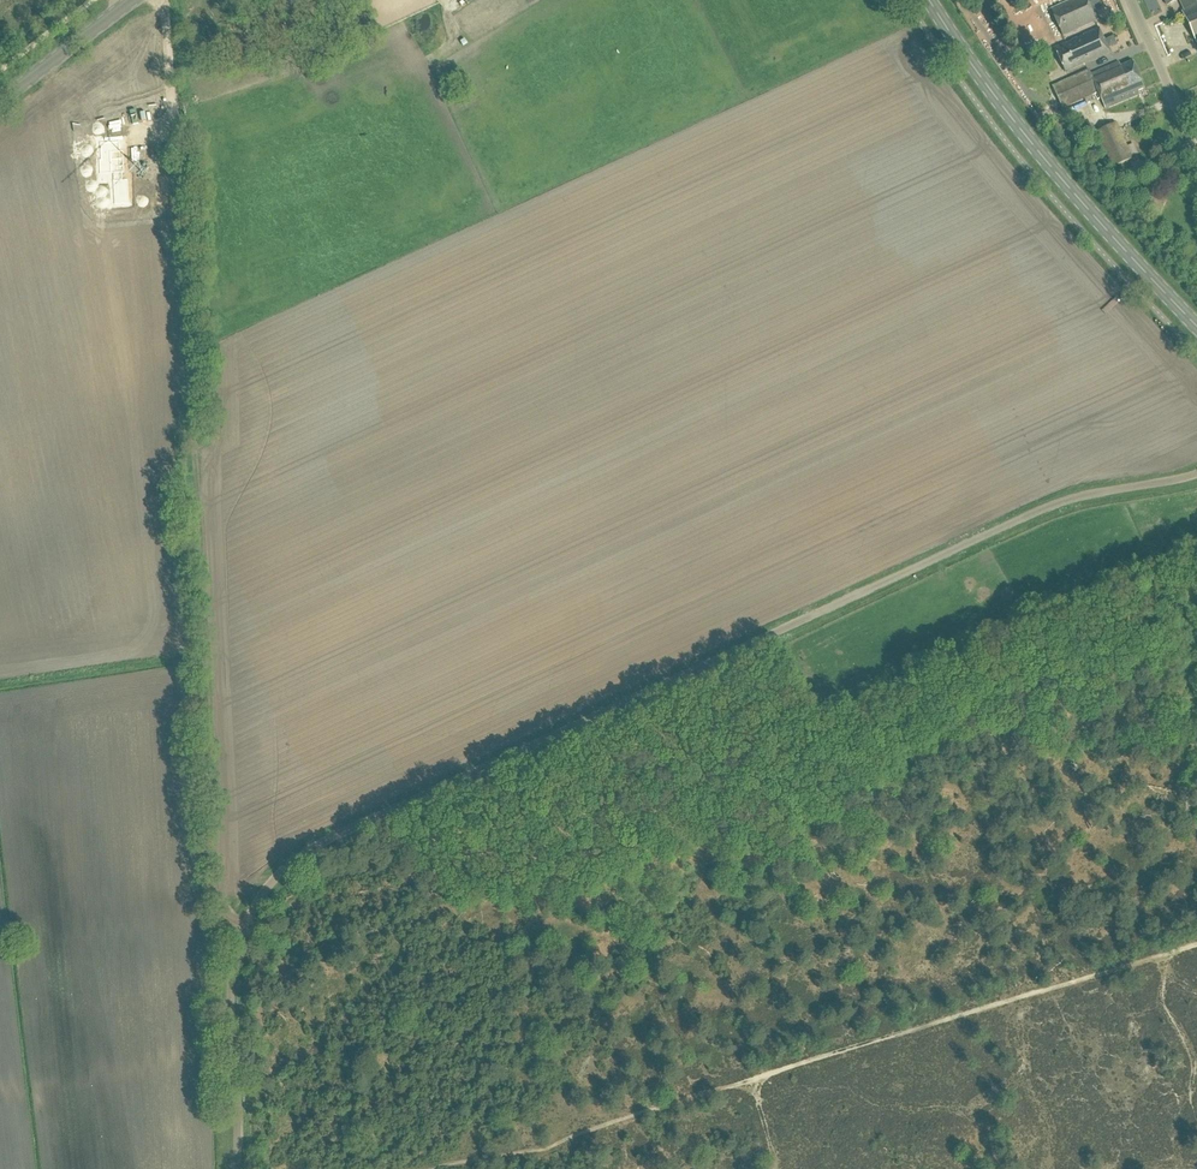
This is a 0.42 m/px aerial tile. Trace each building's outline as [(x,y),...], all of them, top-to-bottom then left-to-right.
[(1050,13),(1062,39),(1096,24),(1091,14),(1102,9),(1098,0),(1079,0),(1050,13)] [(1166,7),(1178,2),(1183,13),(1181,14),(1195,45),(1196,44),(1196,6),(1196,7),(1193,0),(1163,0),(1166,7)] [(1079,73),(1112,58),(1108,49),(1105,51),(1102,44),(1103,43),(1099,33),(1068,47),(1067,45),(1053,51),(1065,76),(1076,71),(1079,73)] [(1063,110),(1097,95),(1105,111),(1138,97),(1137,93),(1143,90),(1132,64),(1119,70),(1117,66),(1104,72),(1103,70),(1092,75),(1090,70),(1053,87),(1063,110)] [(1134,159),(1117,124),(1097,133),(1113,169),(1134,159)] [(121,141),(101,142),(102,152),(102,160),(100,160),(100,173),(114,173),(114,172),(115,180),(114,180),(114,204),(128,203),(127,179),(122,179),(122,172),(124,172),(124,151),(121,151),(121,141)]
